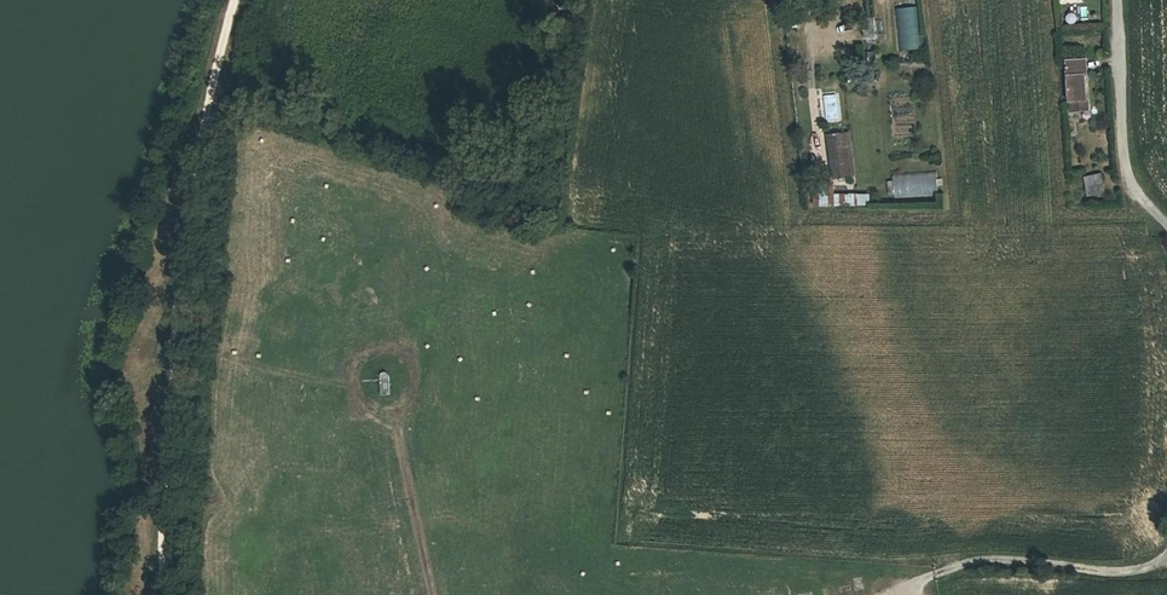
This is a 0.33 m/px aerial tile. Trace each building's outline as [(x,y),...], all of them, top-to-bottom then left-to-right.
[(887,0),(878,0),(879,11),(887,10),(887,0)] [(901,51),(922,50),(919,8),(898,10),(901,51)] [(874,29),(865,32),(869,43),(878,40),(874,29)] [(1085,76),(1084,62),(1066,63),(1068,103),(1084,102),(1084,93),(1080,93),(1080,84),(1083,84),(1083,76),(1085,76)] [(839,95),(825,95),(826,120),(840,120),(839,95)] [(918,176),(941,174),(935,116),(912,118),(918,176)] [(914,177),(908,119),(884,122),(890,179),(914,177)] [(850,176),(845,134),(828,136),(834,178),(850,176)] [(1104,192),(1103,172),(1088,173),(1089,193),(1104,192)] [(815,186),(816,206),(870,205),(870,195),(835,196),(834,186),(815,186)] [(941,201),(942,189),(905,189),(905,201),(941,201)] [(384,374),(383,397),(393,397),(394,375),(384,374)]
